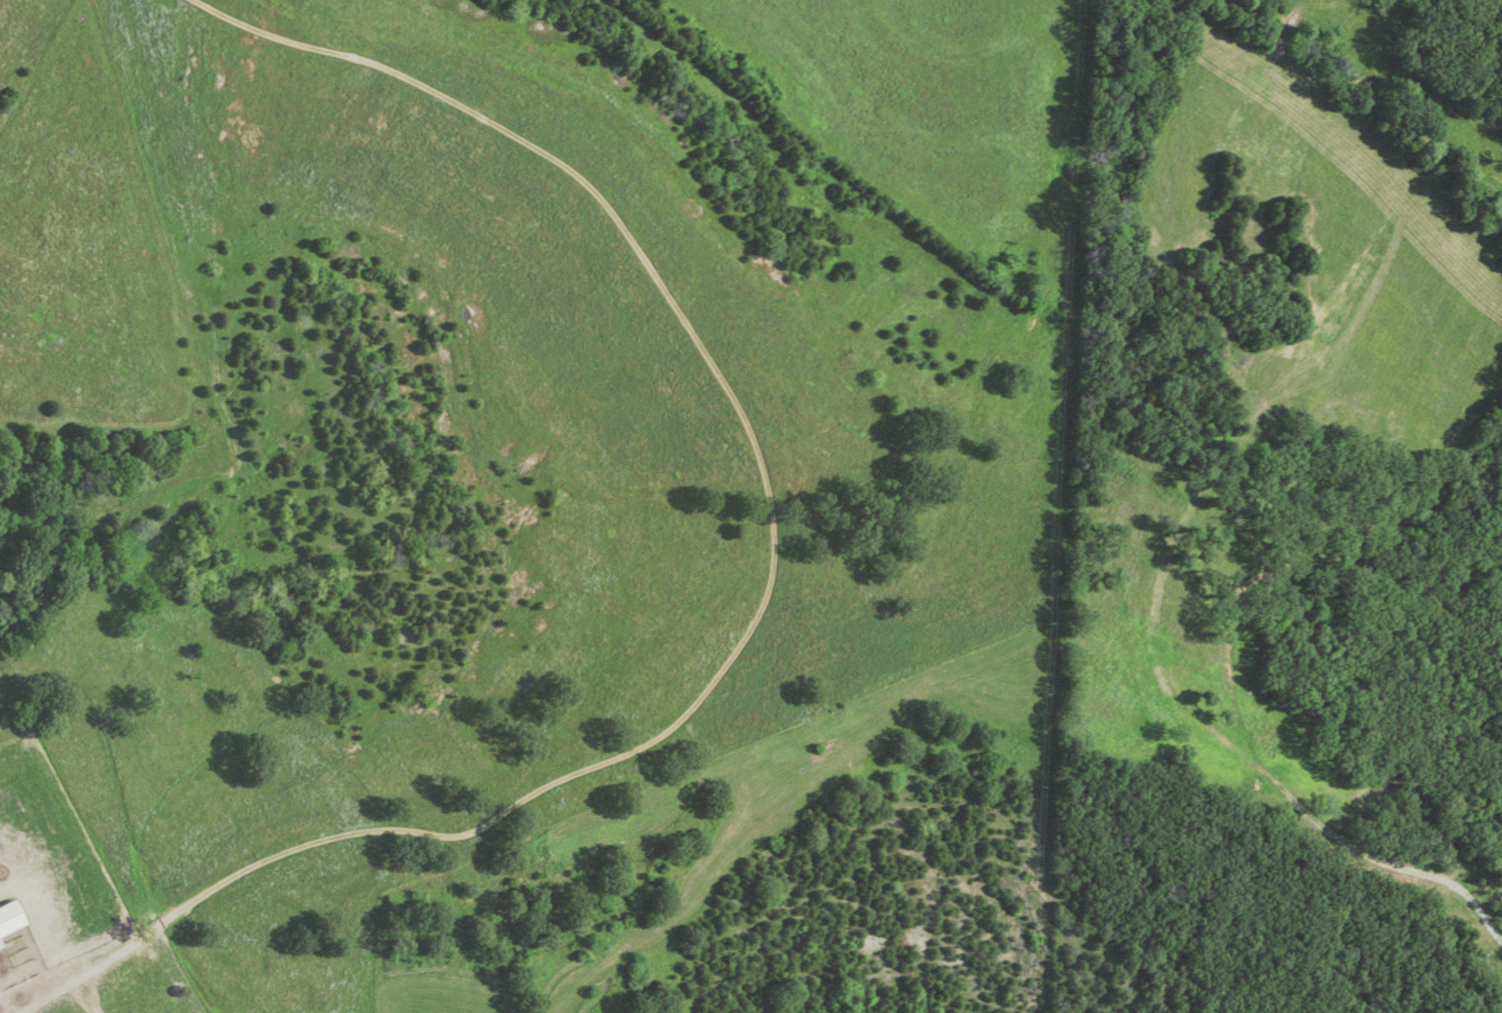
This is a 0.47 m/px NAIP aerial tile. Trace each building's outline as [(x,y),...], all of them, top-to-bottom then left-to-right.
[(23,927),(12,901),(0,906),(0,937),(23,927)]
